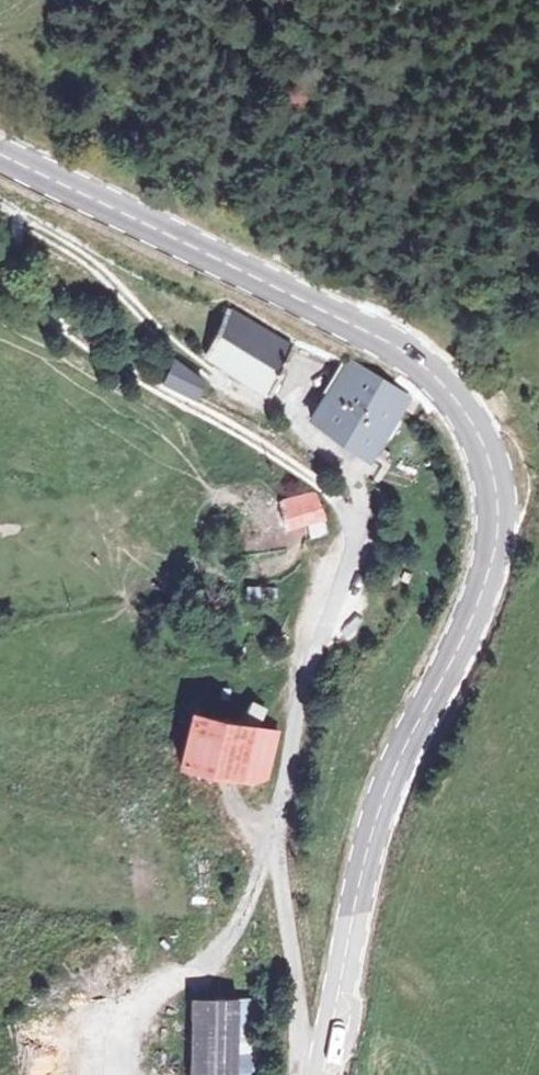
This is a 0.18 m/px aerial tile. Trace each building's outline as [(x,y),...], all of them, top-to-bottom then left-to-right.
[(230,306),(206,345),(274,386),(298,347),(230,306)] [(156,378),(197,400),(209,379),(169,356),(156,378)] [(375,389),(347,371),(327,401),(355,419),(375,389)] [(327,401),(309,428),(373,471),(412,414),(375,389),(355,419),(327,401)] [(325,525),(320,508),(318,505),(312,501),(283,513),(280,505),(263,511),(268,529),(279,525),(285,540),(325,525)] [(246,586),(245,602),(275,604),(276,588),(246,586)] [(234,731),(193,724),(183,777),(255,792),(267,781),(274,737),(251,731),(252,715),(237,712),(234,731)] [(194,1074),(243,1074),(246,1004),(197,1000),(194,1074)]
